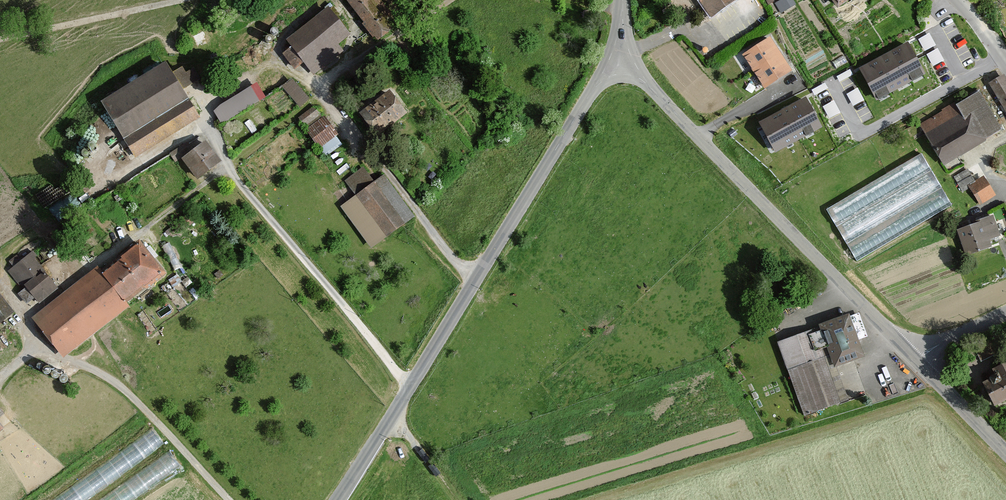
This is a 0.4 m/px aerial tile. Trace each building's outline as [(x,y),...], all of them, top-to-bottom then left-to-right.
[(373,45),(401,26),(383,0),(341,0),(373,45)] [(708,19),(735,0),(695,0),(708,19)] [(794,7),(790,0),(775,0),(777,3),(773,6),(779,16),(794,7)] [(302,61),(303,63),(313,76),(327,65),(319,55),(327,48),(329,51),(345,38),(340,31),(344,28),(328,9),(324,13),(321,9),(306,22),(307,25),(286,42),(291,49),(282,56),(292,69),(302,61)] [(925,48),(936,43),(931,31),(920,36),(925,48)] [(760,93),(787,74),(764,40),(736,58),(760,93)] [(907,43),(860,68),(876,98),(924,73),(907,43)] [(165,64),(102,103),(124,139),(187,101),(165,64)] [(221,125),(282,89),(298,107),(309,98),(293,78),(288,82),(280,67),(211,108),(221,125)] [(1004,79),(985,90),(1005,126),(1005,83),(1004,79)] [(380,138),(412,112),(394,89),(361,114),(380,138)] [(979,92),(924,126),(946,162),(1001,129),(979,92)] [(806,97),(761,122),(776,150),(821,126),(806,97)] [(825,102),(829,112),(839,109),(835,99),(825,102)] [(187,101),(124,139),(136,158),(199,120),(187,101)] [(304,129),(321,117),(313,106),(296,118),(304,129)] [(306,131),(325,158),(344,144),(325,117),(306,131)] [(171,151),(177,159),(198,144),(192,136),(171,151)] [(223,162),(208,140),(182,158),(198,180),(223,162)] [(827,204),(856,257),(954,204),(925,151),(827,204)] [(363,167),(342,182),(353,197),(340,207),(371,248),(415,216),(384,174),(373,182),(363,167)] [(976,208),(992,199),(979,178),(963,188),(976,208)] [(969,224),(970,226),(952,232),(961,258),(985,250),(983,243),(997,238),(989,217),(969,224)] [(104,273),(126,302),(166,272),(144,243),(104,273)] [(57,289),(43,270),(45,268),(32,251),(5,273),(19,290),(24,286),(25,288),(17,295),(25,305),(34,299),(37,304),(57,289)] [(33,315),(65,356),(130,307),(126,302),(104,273),(98,265),(33,315)] [(0,296),(0,317),(10,308),(0,296)] [(858,360),(852,344),(863,340),(854,316),(842,320),(841,317),(816,327),(833,370),(858,360)] [(816,327),(772,345),(800,417),(845,400),(833,370),(816,327)] [(986,410),(1002,402),(1002,404),(1005,402),(1005,362),(987,371),(992,382),(976,389),(986,410)] [(48,499),(82,499),(167,444),(157,429),(48,499)] [(182,465),(172,449),(98,499),(131,499),(182,465)]
